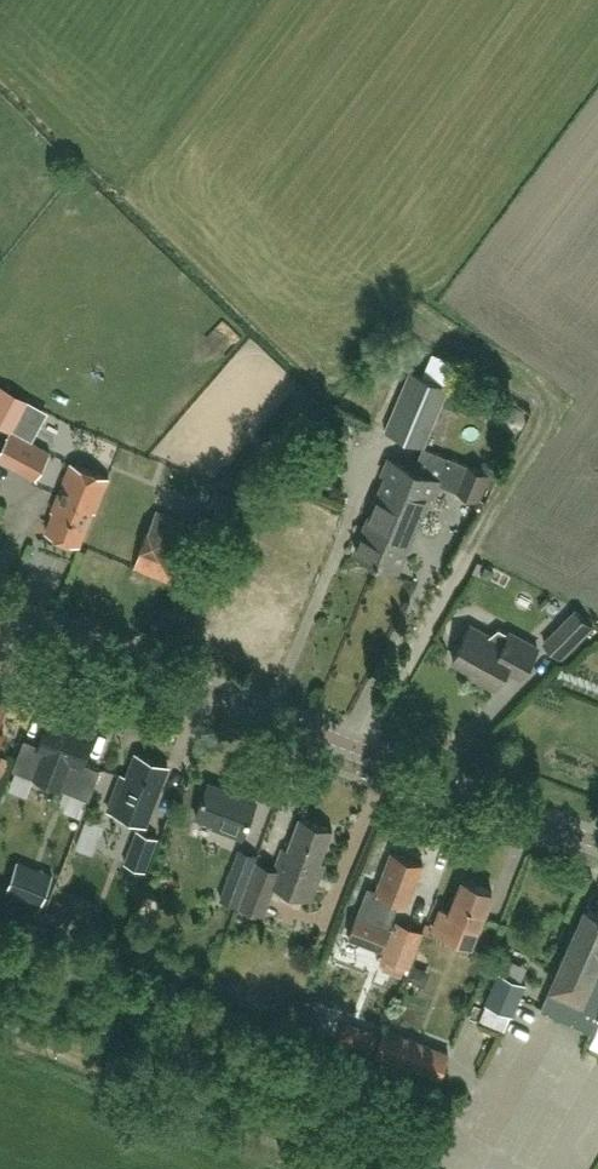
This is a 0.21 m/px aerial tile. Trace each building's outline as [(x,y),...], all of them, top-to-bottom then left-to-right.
[(432,369),(449,377),(457,361),(440,352),(432,369)] [(443,403),(450,387),(450,385),(410,368),(385,430),(414,442),(424,446),(443,403)] [(35,432),(58,445),(68,425),(45,413),(35,432)] [(11,429),(0,450),(0,456),(36,476),(50,450),(11,429)] [(415,468),(377,560),(398,568),(429,493),(433,494),(439,481),(449,457),(424,446),(414,468),(415,468)] [(458,489),(468,465),(449,457),(439,481),(458,489)] [(355,551),(377,560),(415,468),(414,468),(390,458),(383,473),(387,475),(378,496),(376,497),(373,504),(374,506),(355,551)] [(46,530),(63,537),(79,543),(92,509),(95,510),(109,475),(71,461),(52,510),(54,510),(46,530)] [(477,498),(488,474),(468,465),(457,489),(477,498)] [(288,494),(296,481),(285,474),(277,487),(288,494)] [(173,583),(196,524),(157,508),(133,566),(173,583)] [(551,613),(572,623),(579,610),(558,599),(551,613)] [(538,647),(511,632),(510,633),(499,627),(490,635),(471,625),(453,659),(481,675),(479,679),(496,688),(506,668),(522,677),(538,647)] [(560,625),(543,641),(561,659),(578,643),(560,625)] [(8,698),(0,695),(0,719),(8,698)] [(77,724),(51,715),(39,746),(25,740),(14,769),(88,797),(99,770),(99,769),(82,763),(93,734),(76,727),(77,724)] [(157,796),(169,765),(137,753),(128,777),(122,774),(108,810),(141,822),(151,794),(157,796)] [(243,837),(257,799),(209,781),(196,815),(226,826),(225,830),(243,837)] [(321,861),(333,829),(300,817),(287,850),(282,848),(274,869),(257,862),(240,905),(264,914),(275,885),(313,899),(326,863),(321,861)] [(146,870),(158,836),(138,828),(124,862),(146,870)] [(219,898),(240,906),(259,856),(238,848),(219,898)] [(400,899),(408,902),(423,863),(392,851),(378,889),(368,886),(350,936),(382,948),(400,899)] [(463,879),(450,910),(441,906),(432,928),(470,943),(478,923),(479,923),(492,890),(463,879)] [(597,1023),(597,911),(586,906),(559,968),(542,1008),(594,1032),(597,1023)] [(424,931),(396,920),(383,956),(410,967),(424,931)] [(486,1003),(511,1014),(525,983),(500,972),(486,1003)] [(364,1028),(357,1046),(373,1052),(379,1034),(364,1028)] [(385,1029),(375,1054),(440,1078),(449,1053),(385,1029)]
